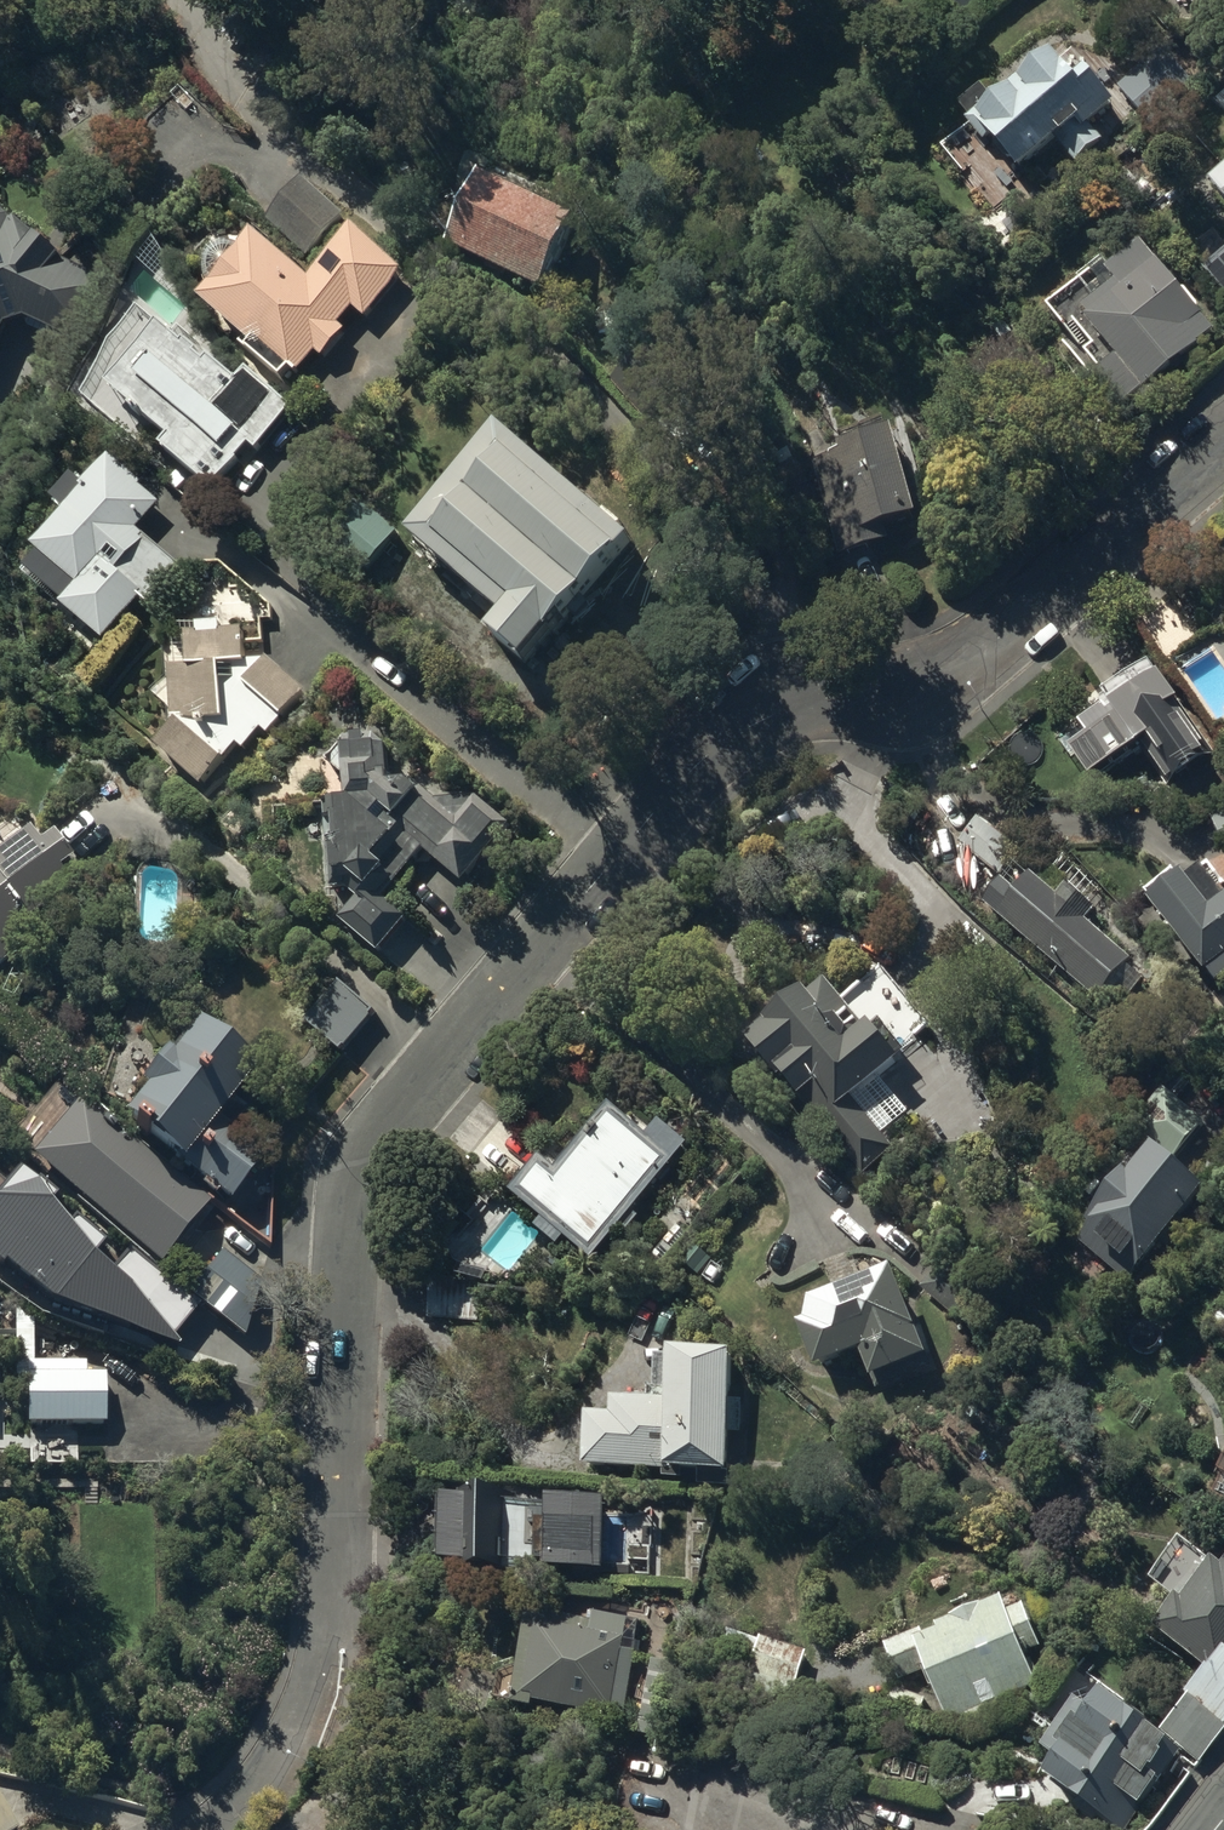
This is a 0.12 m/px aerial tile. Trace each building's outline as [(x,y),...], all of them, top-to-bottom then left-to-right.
[(957,18),(975,0),(939,0),(957,18)] [(964,99),(1022,160),(1055,133),(1079,159),(1104,135),(1091,121),(1120,95),(1090,58),(1081,68),(1056,41),(1028,69),(1024,65),(996,91),(985,79),(964,99)] [(1167,43),(1121,81),(1156,123),(1201,85),(1167,43)] [(451,239),(545,280),(580,208),(477,162),(468,184),(474,187),(451,239)] [(265,213),(306,252),(345,211),(303,172),(265,213)] [(8,318),(28,313),(77,338),(107,278),(62,254),(65,250),(53,235),(37,231),(18,214),(11,214),(0,204),(0,335),(8,318)] [(250,353),(283,383),(292,374),(300,380),(318,359),(322,363),(345,336),(340,331),(354,315),(365,325),(410,272),(361,230),(316,284),(256,234),(243,252),(241,251),(240,250),(238,250),(236,250),(234,250),(232,249),(231,250),(229,250),(227,250),(225,251),(224,252),(222,252),(220,253),(219,254),(218,256),(216,257),(215,258),(214,260),(213,261),(212,263),(212,264),(211,266),(211,268),(211,270),(210,272),(210,273),(211,275),(211,277),(211,279),(212,280),(213,282),(213,284),(214,285),(215,287),(217,288),(203,303),(255,348),(250,353)] [(1124,407),(1218,323),(1146,236),(1112,263),(1104,254),(1049,303),(1073,330),(1063,339),(1124,407)] [(1205,264),(1223,286),(1223,248),(1205,264)] [(164,315),(113,376),(173,431),(165,440),(215,482),(251,438),(259,445),(295,401),(251,364),(242,374),(213,350),(209,355),(201,349),(204,345),(191,333),(189,335),(164,315)] [(922,507),(896,419),(842,436),(846,448),(813,458),(839,549),(893,533),(888,517),(922,507)] [(503,430),(410,538),(504,618),(492,636),(525,666),(532,673),(527,678),(536,686),(566,652),(572,657),(586,642),(579,635),(582,632),(567,620),(634,543),(503,430)] [(144,479),(112,450),(88,477),(83,472),(60,498),(69,506),(38,540),(83,580),(67,597),(109,634),(145,593),(152,600),(183,565),(138,525),(161,500),(141,483),(144,479)] [(307,523),(361,572),(402,528),(348,478),(307,523)] [(269,731),(306,686),(267,655),(244,655),(243,626),(220,627),(220,616),(198,617),(199,629),(188,629),(189,660),(173,661),(175,718),(157,741),(205,780),(239,740),(246,746),(262,726),(269,731)] [(1074,740),(1095,770),(1140,739),(1169,782),(1215,751),(1176,695),(1181,692),(1161,664),(1157,666),(1149,654),(1105,685),(1121,707),(1074,740)] [(382,948),(408,913),(386,894),(425,845),(465,878),(513,819),(478,791),(437,797),(412,774),(391,775),(388,737),(370,738),(369,729),(356,730),(357,740),(347,740),(349,792),(332,791),(332,810),(328,810),(328,832),(337,833),(336,875),(360,875),(367,880),(340,917),(382,948)] [(963,841),(1000,871),(1024,840),(987,811),(963,841)] [(4,959),(41,928),(28,912),(72,876),(60,861),(70,853),(51,829),(42,837),(30,823),(0,848),(0,954),(4,959)] [(1221,976),(1223,973),(1223,879),(1210,861),(1196,872),(1191,866),(1157,892),(1221,976)] [(1099,995),(1133,955),(1087,915),(1097,903),(1071,881),(1061,891),(1035,869),(1000,909),(1099,995)] [(754,1031),(863,1164),(915,1121),(876,1074),(912,1044),(886,1013),(879,1019),(874,1014),(867,1020),(864,1016),(855,1023),(844,1011),(854,1003),(829,973),(814,985),(810,980),(770,1013),(772,1016),(754,1031)] [(343,1046),(376,1006),(338,974),(305,1014),(343,1046)] [(261,1058),(202,1012),(176,1049),(169,1044),(142,1078),(148,1083),(127,1111),(185,1156),(183,1158),(232,1196),(267,1152),(242,1134),(257,1115),(232,1096),(261,1058)] [(1098,1218),(1083,1236),(1134,1278),(1165,1240),(1173,1246),(1192,1223),(1184,1217),(1214,1180),(1176,1149),(1204,1116),(1165,1084),(1133,1123),(1156,1141),(1134,1167),(1131,1164),(1091,1212),(1098,1218)] [(34,1156),(160,1259),(211,1201),(83,1096),(34,1156)] [(570,1234),(594,1255),(691,1141),(663,1117),(648,1134),(615,1106),(562,1169),(546,1155),(518,1188),(546,1212),(538,1222),(562,1243),(570,1234)] [(103,1318),(129,1275),(103,1258),(114,1242),(12,1170),(0,1187),(0,1263),(34,1287),(37,1282),(50,1292),(44,1300),(65,1314),(75,1299),(103,1318)] [(268,1285),(223,1251),(192,1288),(239,1323),(268,1285)] [(805,1319),(821,1361),(871,1342),(873,1347),(868,1349),(876,1369),(931,1349),(897,1261),(816,1292),(805,1319)] [(947,1261),(924,1284),(958,1317),(981,1294),(947,1261)] [(198,1312),(154,1281),(120,1325),(166,1358),(198,1312)] [(1212,1318),(1223,1328),(1223,1303),(1212,1318)] [(735,1396),(737,1343),(676,1341),(676,1352),(656,1351),(655,1384),(652,1384),(652,1395),(615,1393),(614,1409),(588,1408),(586,1463),(671,1466),(671,1464),(733,1466),(734,1429),(742,1430),(743,1396),(735,1396)] [(474,1491),(448,1490),(447,1555),(490,1556),(508,1568),(553,1568),(553,1562),(609,1563),(609,1491),(552,1490),(552,1493),(517,1493),(492,1479),(474,1491)] [(1219,1553),(1216,1558),(1189,1535),(1156,1574),(1174,1590),(1177,1587),(1181,1590),(1153,1624),(1207,1668),(1188,1690),(1223,1721),(1223,1557),(1219,1553)] [(886,1640),(901,1679),(926,1669),(933,1687),(937,1685),(950,1717),(967,1711),(970,1716),(987,1710),(985,1703),(1038,1682),(1036,1677),(1040,1676),(1034,1659),(1030,1661),(1025,1648),(1042,1641),(1027,1602),(1009,1609),(1003,1595),(982,1604),(980,1600),(954,1611),(955,1613),(938,1620),(939,1625),(925,1630),(923,1625),(886,1640)] [(530,1608),(513,1699),(535,1703),(536,1697),(623,1713),(635,1650),(623,1648),(629,1616),(597,1611),(596,1618),(556,1610),(555,1617),(547,1616),(548,1611),(530,1608)] [(762,1638),(731,1627),(719,1657),(795,1685),(808,1650),(763,1634),(762,1638)] [(1046,1766),(1127,1826),(1185,1747),(1203,1760),(1223,1731),(1223,1722),(1194,1700),(1171,1731),(1154,1719),(1158,1714),(1113,1681),(1097,1703),(1081,1691),(1044,1741),(1057,1751),(1046,1766)] [(927,1697),(895,1685),(886,1709),(918,1722),(927,1697)] [(21,1826),(0,1792),(0,1829),(14,1829),(21,1826)]
